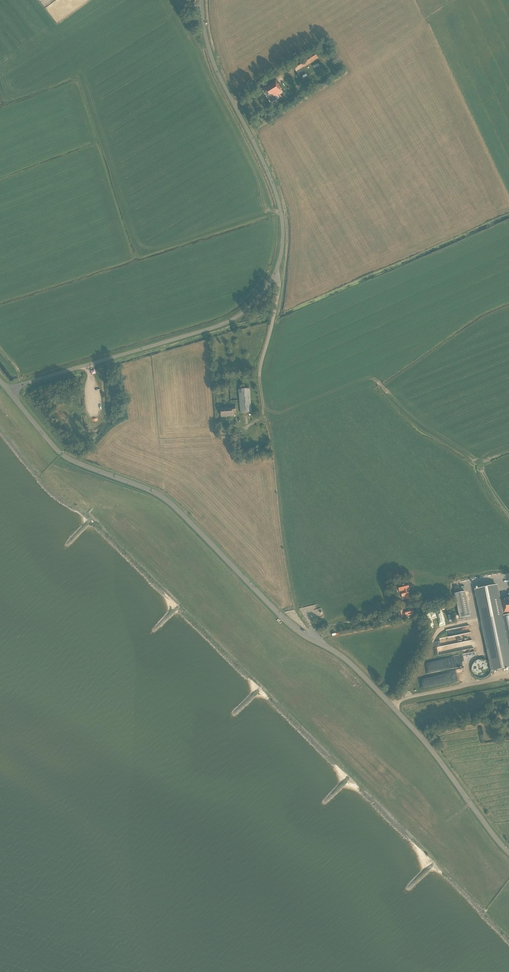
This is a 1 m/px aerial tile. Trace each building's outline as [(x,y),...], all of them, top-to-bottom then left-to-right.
[(303,68),(317,59),(314,53),(293,67),(299,76),(305,72),(303,68)] [(278,97),(283,93),(280,90),(281,89),(275,81),(262,90),(271,104),(279,99),(278,97)] [(241,413),(251,412),(249,389),(239,390),(241,413)] [(233,413),(235,413),(235,406),(232,406),(232,408),(221,409),(221,417),(233,416),(233,413)] [(410,589),(408,583),(398,585),(400,593),(401,592),(402,597),(404,597),(405,600),(411,598),(409,590),(408,590),(410,589)] [(492,670),(508,667),(508,648),(508,645),(508,644),(508,598),(500,600),(497,586),(476,590),(492,670)] [(465,591),(455,594),(460,618),(470,616),(465,591)] [(403,609),(397,610),(398,618),(405,616),(406,616),(406,618),(412,617),(412,614),(414,614),(413,609),(404,610),(403,609)]
